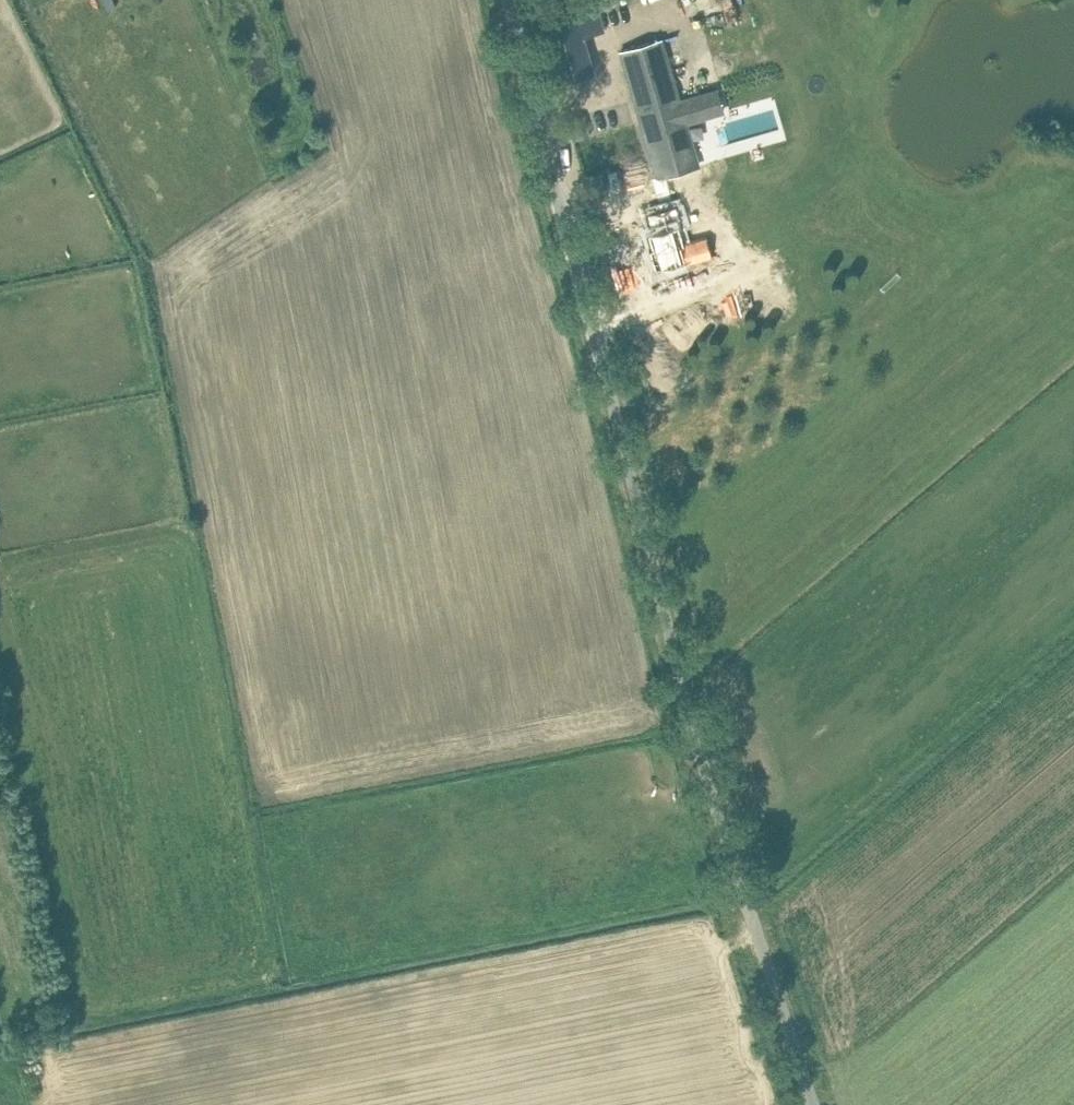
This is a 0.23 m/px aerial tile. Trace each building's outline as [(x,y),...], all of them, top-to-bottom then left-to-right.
[(612,29),(606,12),(548,31),(565,83),(599,70),(588,37),(612,29)] [(641,45),(620,51),(658,176),(658,178),(666,176),(679,172),(686,170),(699,166),(685,119),(723,108),(716,86),(678,97),(676,91),(670,70),(661,39),(641,45)] [(648,232),(647,232),(648,235),(651,246),(652,248),(649,249),(655,268),(666,265),(666,266),(667,265),(675,263),(676,266),(713,255),(707,236),(703,238),(702,238),(690,242),(689,242),(688,242),(684,243),(678,225),(682,224),(681,220),(677,208),(678,208),(677,205),(674,205),(673,201),(667,180),(666,176),(658,178),(658,176),(657,176),(652,178),(650,179),(651,181),(658,204),(659,210),(647,213),(652,230),(648,232)]
